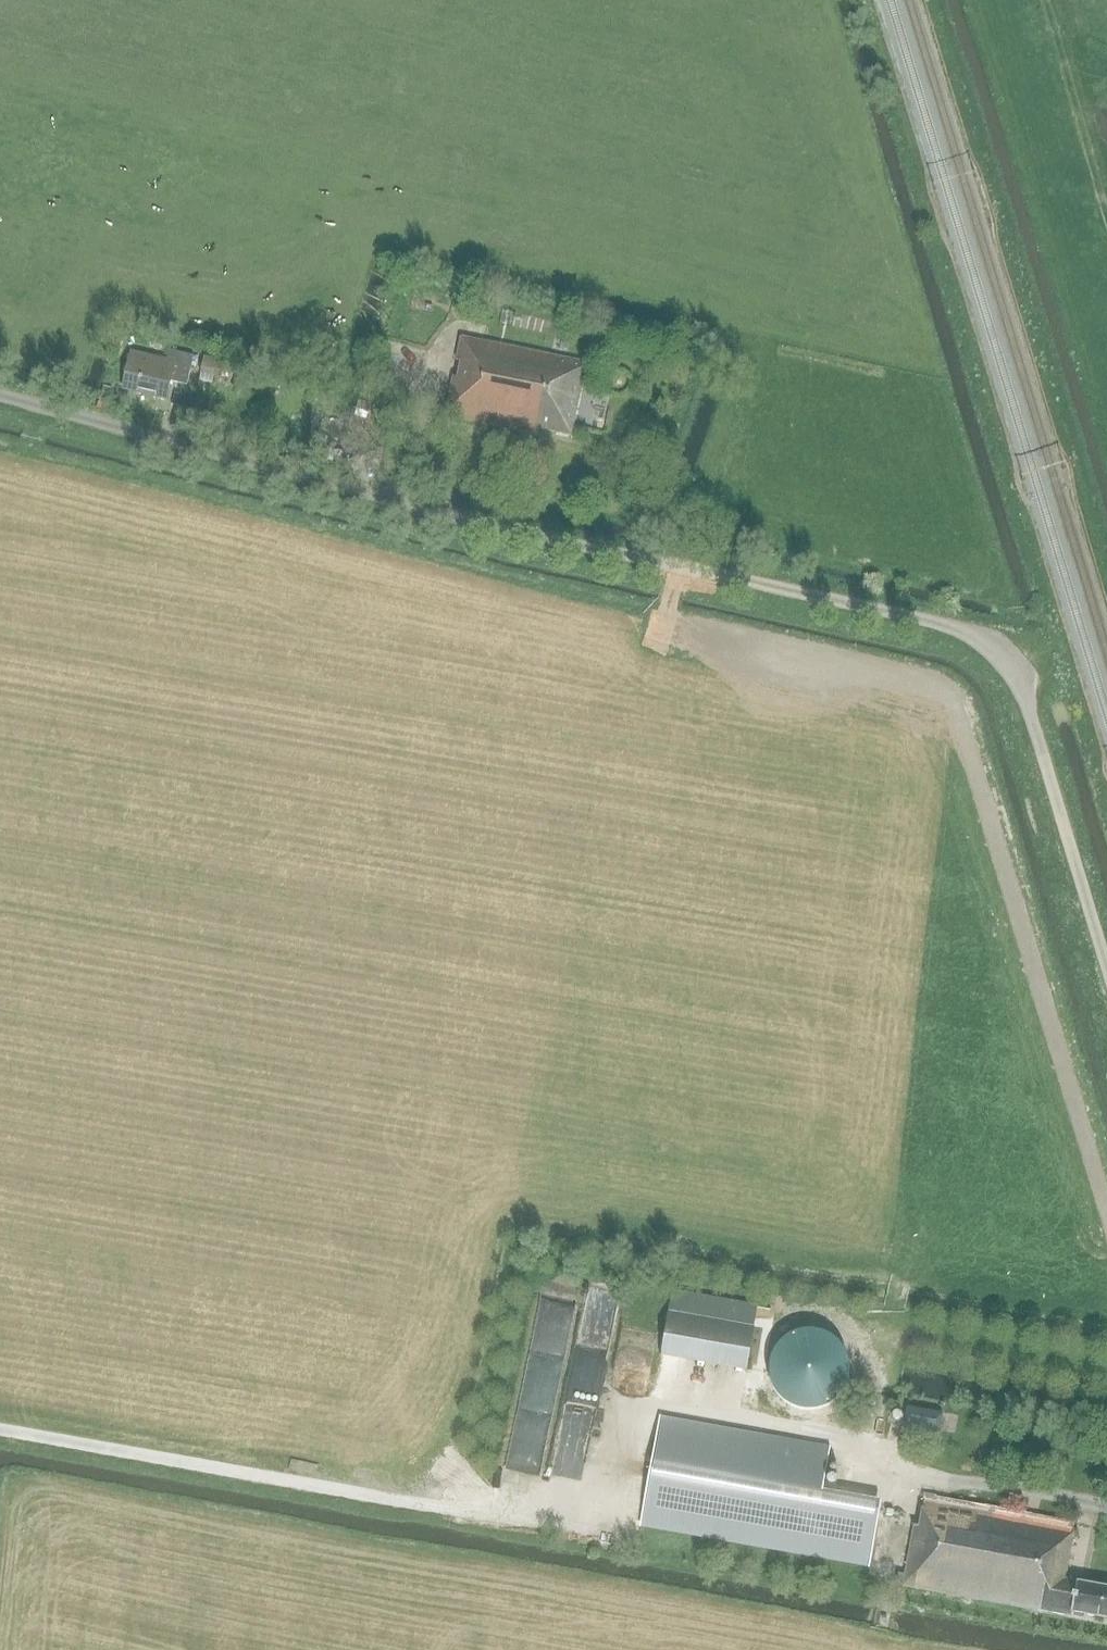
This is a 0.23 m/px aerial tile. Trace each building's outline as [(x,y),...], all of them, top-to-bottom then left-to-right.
[(461,337),(483,342),(487,324),(464,319),(461,337)] [(495,345),(483,342),(461,337),(456,360),(460,361),(457,378),(453,377),(444,417),(541,437),(542,430),(570,436),(586,363),(504,346),(506,336),(497,334),(495,345)] [(170,381),(175,383),(186,385),(193,356),(169,351),(167,361),(131,352),(123,389),(136,392),(135,393),(165,400),(170,381)] [(221,379),(225,361),(203,357),(199,375),(221,379)] [(672,1291),(668,1311),(754,1326),(758,1307),(672,1291)] [(754,1326),(668,1311),(660,1355),(746,1370),(754,1326)] [(768,1362),(768,1363),(767,1371),(768,1379),(770,1387),(774,1394),(779,1400),(786,1405),(793,1409),(801,1411),(809,1412),(817,1411),(825,1408),(832,1404),(838,1399),(843,1392),(846,1385),(849,1377),(849,1376),(849,1375),(849,1374),(849,1373),(849,1372),(849,1371),(849,1370),(849,1369),(849,1368),(849,1367),(849,1366),(849,1365),(849,1364),(849,1363),(848,1362),(848,1361),(848,1360),(848,1359),(848,1358),(847,1358),(847,1357),(847,1356),(846,1355),(846,1354),(846,1353),(845,1353),(845,1352),(845,1351),(844,1351),(844,1350),(844,1349),(843,1349),(843,1348),(842,1348),(842,1347),(842,1346),(841,1346),(841,1345),(840,1344),(839,1343),(839,1342),(838,1342),(838,1341),(837,1341),(836,1340),(835,1339),(834,1339),(834,1338),(833,1338),(833,1337),(832,1337),(832,1336),(831,1336),(830,1335),(829,1335),(829,1334),(828,1334),(827,1334),(827,1333),(826,1333),(825,1333),(825,1332),(824,1332),(823,1332),(822,1332),(822,1331),(821,1331),(820,1331),(819,1330),(818,1330),(817,1330),(816,1330),(815,1330),(815,1329),(814,1329),(813,1329),(812,1329),(811,1329),(810,1329),(809,1329),(808,1329),(807,1329),(806,1329),(805,1329),(804,1329),(803,1329),(802,1329),(801,1330),(800,1330),(799,1330),(798,1330),(797,1330),(797,1331),(796,1331),(795,1331),(794,1331),(794,1332),(793,1332),(792,1332),(791,1333),(790,1333),(789,1334),(788,1334),(787,1335),(786,1335),(786,1336),(785,1336),(784,1336),(784,1337),(783,1337),(783,1338),(782,1338),(782,1339),(781,1339),(780,1340),(779,1341),(778,1342),(777,1343),(777,1344),(776,1344),(776,1345),(775,1345),(775,1346),(774,1347),(774,1348),(773,1348),(773,1349),(772,1349),(772,1350),(772,1351),(771,1351),(771,1352),(771,1353),(770,1354),(770,1355),(770,1356),(769,1356),(769,1357),(769,1358),(768,1359),(768,1360),(768,1361),(768,1362)] [(938,1432),(942,1415),(907,1408),(904,1425),(938,1432)] [(641,1525),(869,1565),(877,1519),(819,1508),(830,1448),(659,1418),(641,1525)] [(538,1437),(535,1450),(523,1447),(518,1466),(540,1471),(548,1439),(538,1437)] [(903,1586),(1040,1611),(1041,1607),(1106,1619),(1106,1588),(1064,1580),(1073,1530),(923,1502),(918,1526),(914,1525),(905,1574),(903,1586)]
